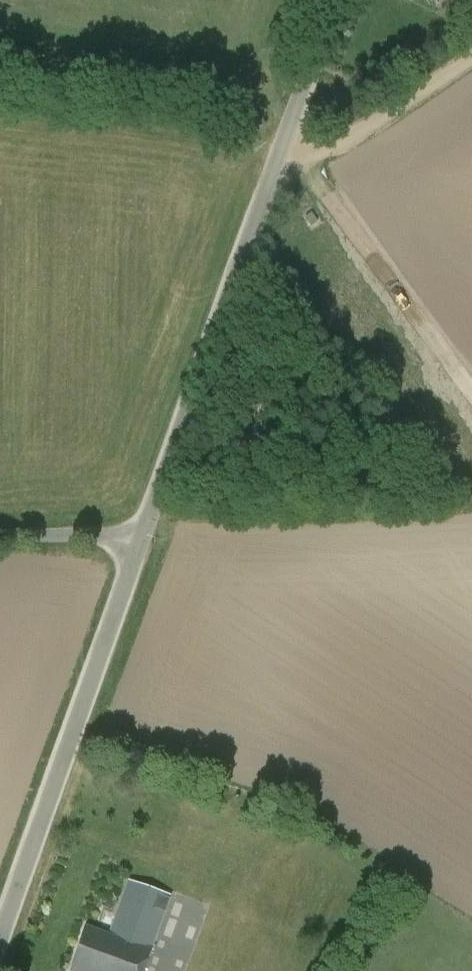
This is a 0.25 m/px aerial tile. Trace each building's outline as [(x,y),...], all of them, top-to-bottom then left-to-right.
[(108,935),(87,928),(72,970),(144,970),(149,955),(195,970),(209,970),(249,857),(149,821),(108,935)]
